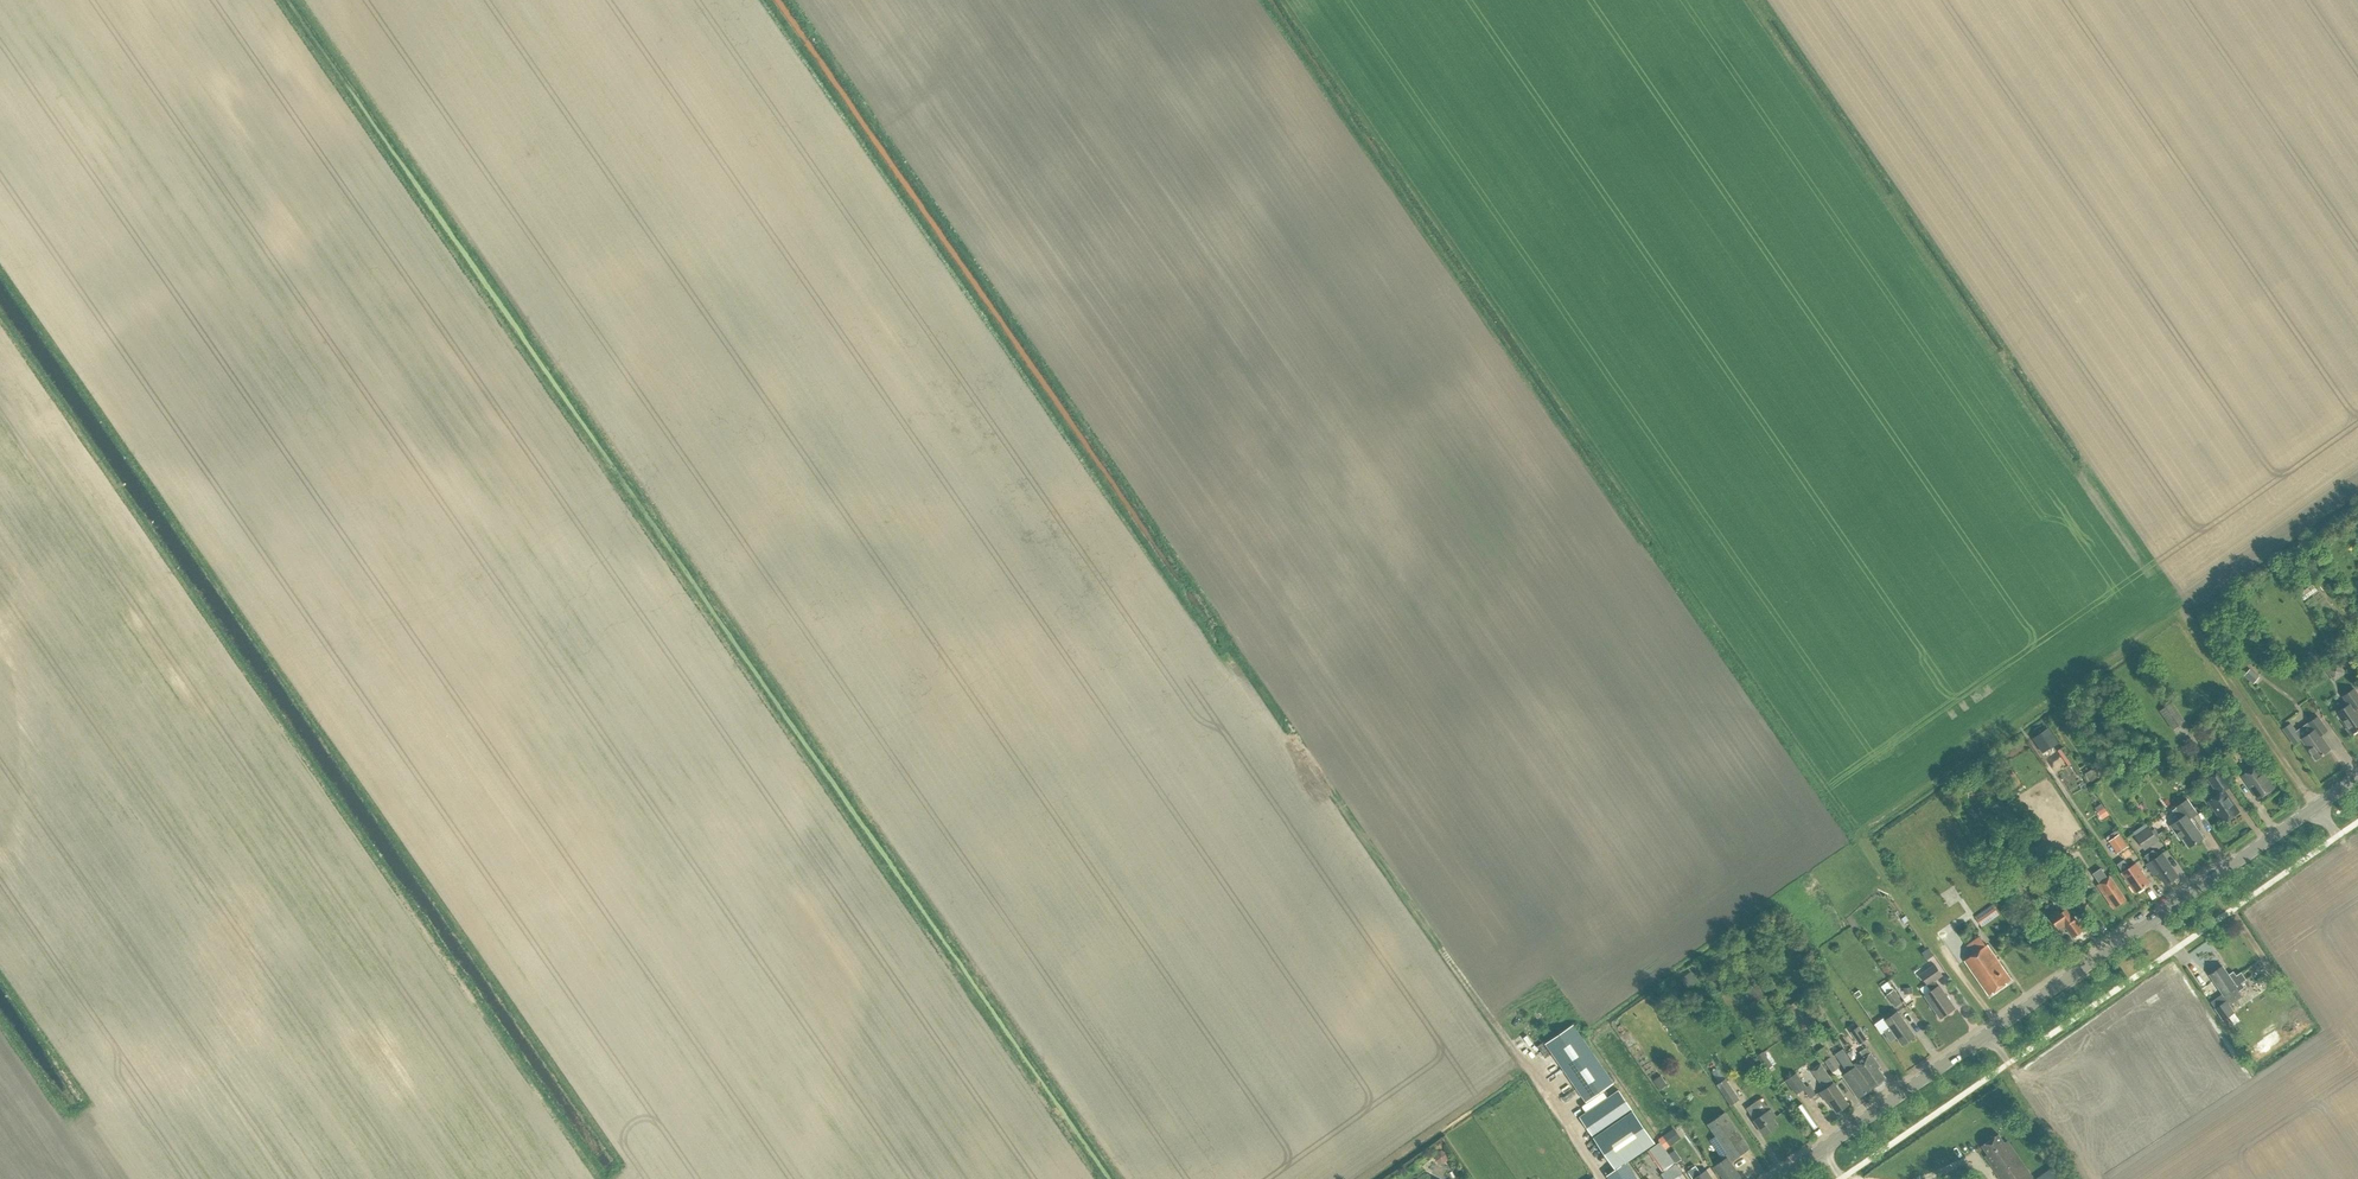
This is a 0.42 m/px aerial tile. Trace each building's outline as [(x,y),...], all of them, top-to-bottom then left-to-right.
[(2302,658),(2310,670),(2319,663),(2311,652),(2302,658)] [(2263,679),(2252,669),(2245,676),(2257,686),(2263,679)] [(2348,703),(2336,712),(2351,733),(2357,728),(2357,712),(2355,708),(2357,706),(2357,694),(2354,687),(2342,695),(2348,703)] [(2160,710),(2172,728),(2184,720),(2172,701),(2160,710)] [(2308,722),(2313,729),(2301,738),(2315,758),(2330,748),(2320,734),(2327,729),(2317,715),(2308,722)] [(2290,722),(2282,728),(2293,743),(2301,738),(2301,737),(2290,722)] [(2059,742),(2049,727),(2033,738),(2043,753),(2059,742)] [(2059,748),(2044,756),(2053,772),(2068,763),(2059,748)] [(2220,759),(2231,775),(2239,769),(2229,753),(2220,759)] [(2242,774),(2258,798),(2274,787),(2257,763),(2242,774)] [(2208,800),(2223,822),(2239,811),(2224,789),(2208,800)] [(2187,799),(2176,807),(2172,810),(2179,819),(2170,825),(2180,839),(2182,838),(2189,847),(2203,837),(2190,817),(2197,812),(2187,799)] [(2100,818),(2107,813),(2103,807),(2096,812),(2100,818)] [(2149,825),(2135,835),(2143,847),(2157,837),(2149,825)] [(2117,829),(2107,836),(2115,849),(2126,842),(2117,829)] [(2177,874),(2162,852),(2158,855),(2153,848),(2144,854),(2149,861),(2146,863),(2154,874),(2157,872),(2165,883),(2177,874)] [(2118,873),(2133,894),(2148,883),(2134,863),(2127,868),(2123,862),(2116,867),(2119,872),(2118,873)] [(2110,876),(2107,877),(2101,868),(2093,873),(2100,883),(2104,888),(2101,890),(2113,907),(2126,899),(2110,876)] [(2043,878),(2055,895),(2065,888),(2054,871),(2043,878)] [(2080,932),(2081,929),(2083,928),(2068,907),(2061,896),(2054,901),(2058,908),(2050,914),(2054,920),(2056,922),(2060,928),(2065,924),(2073,935),(2074,934),(2077,934),(2080,932)] [(1974,915),(1982,925),(1999,913),(1992,903),(1974,915)] [(1965,960),(1989,995),(2011,979),(1987,944),(1965,960)] [(1925,959),(1932,954),(1927,947),(1920,951),(1925,959)] [(1939,985),(1937,986),(1933,981),(1943,975),(1935,964),(1920,974),(1931,990),(1925,995),(1941,1018),(1955,1008),(1939,985)] [(2222,965),(2210,974),(2224,995),(2226,993),(2232,1002),(2242,996),(2239,991),(2245,987),(2242,983),(2246,979),(2241,972),(2236,975),(2233,971),(2228,974),(2222,965)] [(1691,972),(1681,979),(1687,988),(1697,981),(1691,972)] [(1888,981),(1882,985),(1887,994),(1894,989),(1888,981)] [(1766,996),(1757,984),(1747,990),(1756,1002),(1766,996)] [(1887,994),(1896,1006),(1903,1001),(1894,989),(1887,994)] [(2216,1007),(2224,1019),(2235,1011),(2227,999),(2216,1007)] [(1898,1011),(1886,1020),(1891,1027),(1885,1031),(1891,1041),(1897,1036),(1903,1044),(1915,1036),(1898,1011)] [(1574,1024),(1546,1043),(1587,1101),(1614,1083),(1574,1024)] [(1860,1028),(1852,1033),(1861,1046),(1869,1040),(1860,1028)] [(1832,1056),(1831,1056),(1824,1047),(1818,1051),(1833,1072),(1840,1067),(1832,1056)] [(1842,1047),(1835,1053),(1848,1072),(1843,1075),(1856,1094),(1860,1092),(1862,1095),(1871,1089),(1842,1047)] [(1855,1064),(1872,1088),(1886,1078),(1878,1068),(1880,1066),(1867,1047),(1860,1052),(1864,1057),(1855,1064)] [(1767,1069),(1772,1065),(1763,1052),(1757,1056),(1767,1069)] [(1812,1069),(1825,1089),(1820,1092),(1828,1103),(1830,1101),(1837,1112),(1849,1104),(1835,1082),(1834,1082),(1821,1063),(1812,1069)] [(1787,1078),(1797,1093),(1808,1086),(1798,1071),(1787,1078)] [(1727,1080),(1717,1086),(1732,1108),(1741,1102),(1727,1080)] [(1610,1178),(1639,1178),(1627,1161),(1655,1142),(1619,1090),(1580,1116),(1616,1169),(1607,1175),(1610,1178)] [(1754,1120),(1765,1135),(1779,1125),(1774,1118),(1776,1116),(1763,1097),(1747,1108),(1755,1119),(1754,1120)] [(1725,1178),(1738,1178),(1736,1176),(1740,1174),(1731,1161),(1733,1160),(1750,1148),(1725,1112),(1708,1123),(1730,1155),(1713,1167),(1720,1176),(1722,1175),(1725,1178)] [(1670,1146),(1681,1138),(1674,1128),(1663,1135),(1670,1146)] [(1988,1154),(1985,1156),(2001,1178),(2030,1178),(2033,1177),(2008,1140),(2005,1142),(1999,1134),(1982,1145),(1988,1154)] [(2039,1136),(2034,1140),(2039,1147),(2044,1143),(2039,1136)] [(1663,1172),(1668,1178),(1683,1178),(1680,1175),(1683,1173),(1676,1163),(1663,1172)] [(2036,1178),(2067,1178),(2057,1164),(2036,1178)] [(1694,1178),(1713,1178),(1707,1169),(1700,1174),(1696,1167),(1695,1167),(1688,1172),(1693,1178),(1694,1178)]
